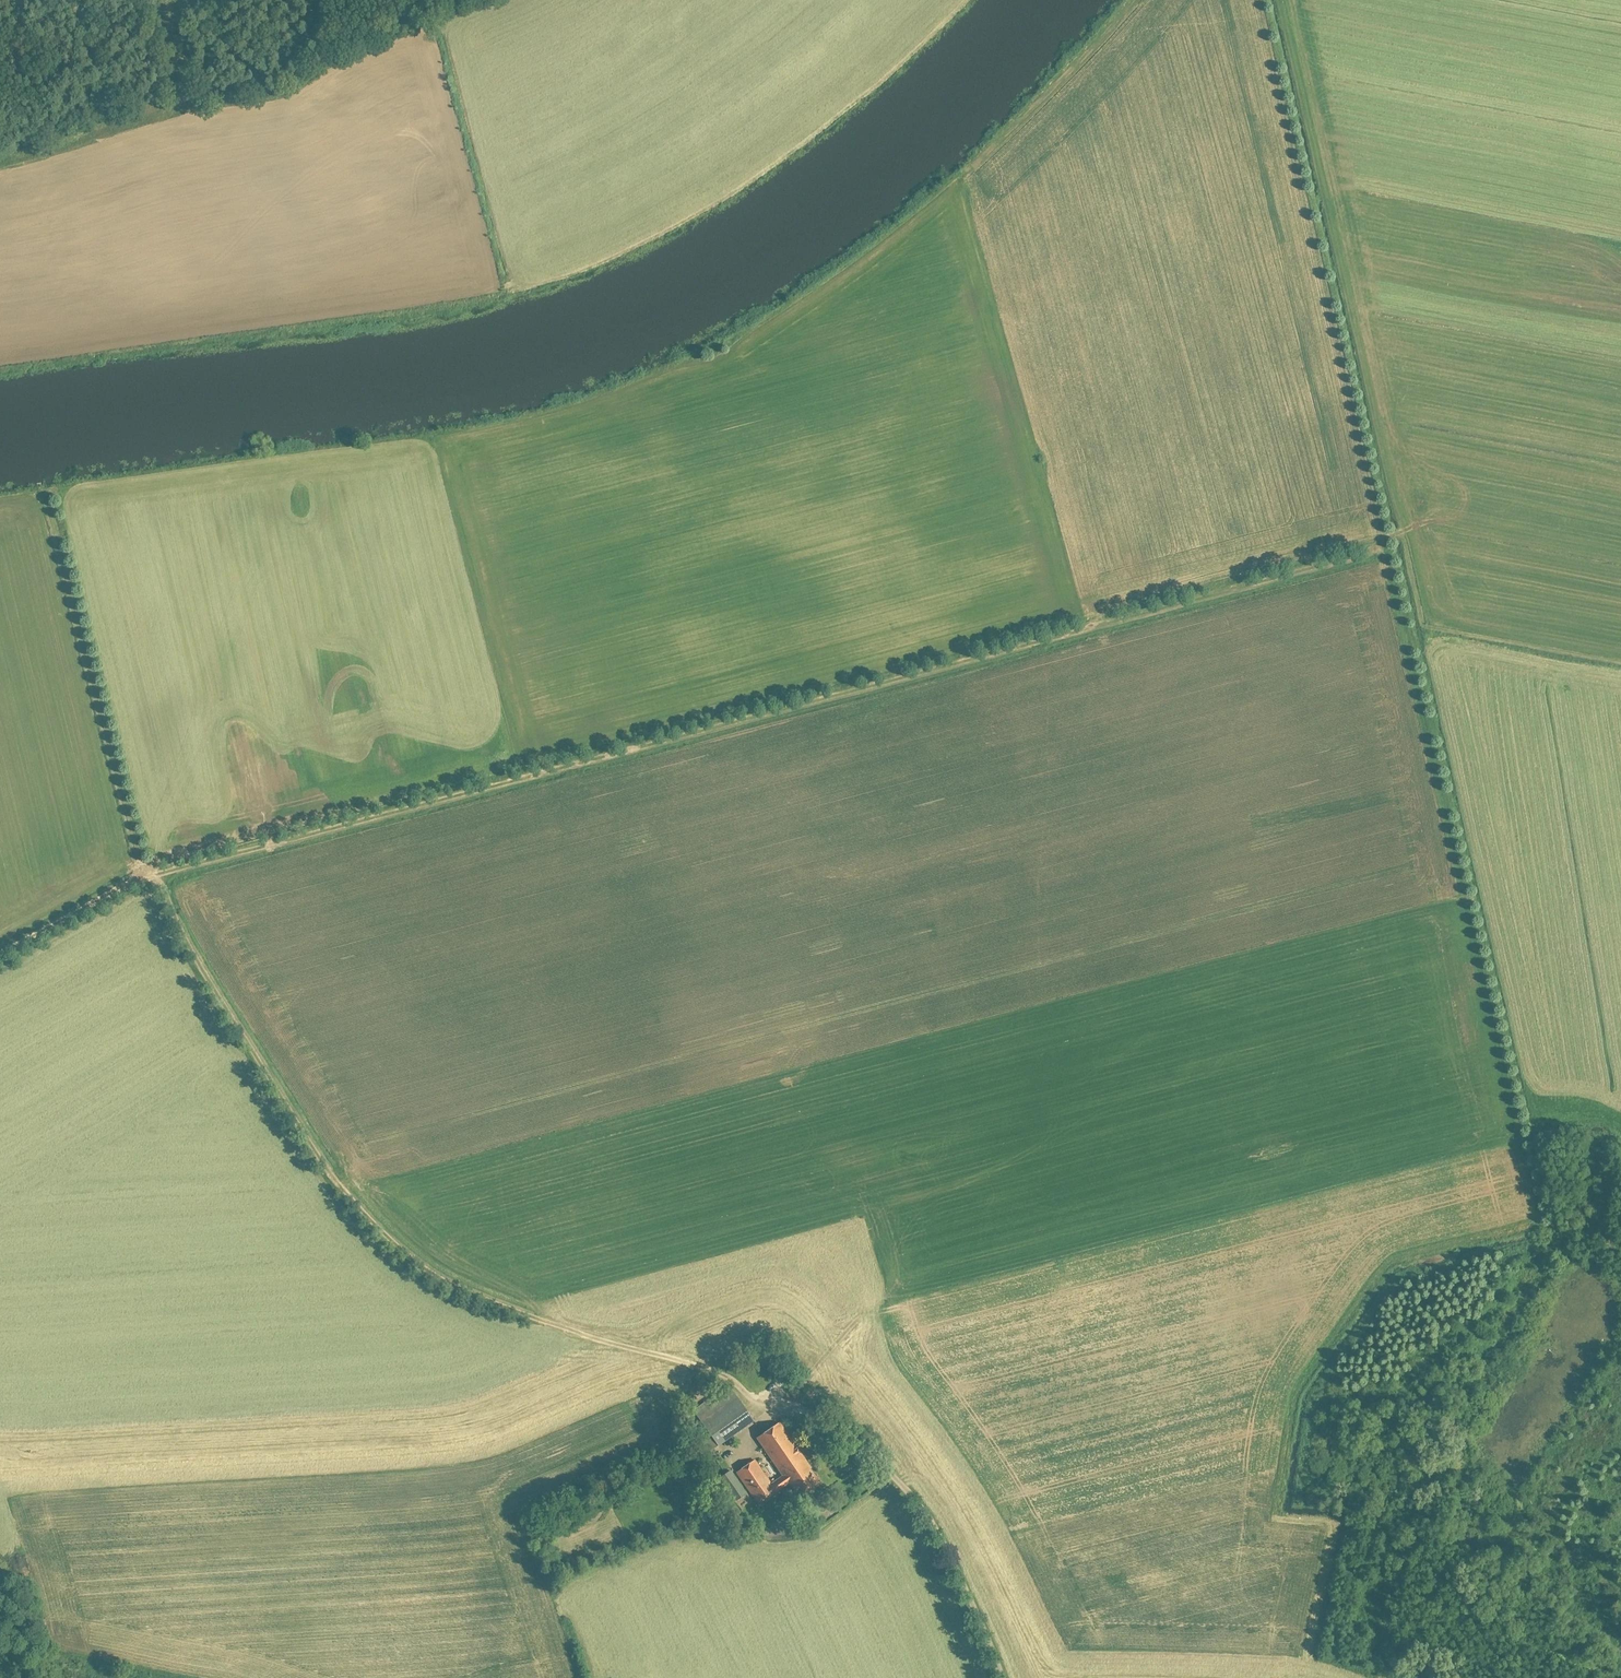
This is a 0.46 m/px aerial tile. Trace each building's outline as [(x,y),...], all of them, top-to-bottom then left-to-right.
[(754,1419),(736,1395),(729,1384),(693,1409),(701,1421),(718,1445),(754,1419)] [(737,1471),(759,1503),(790,1482),(799,1495),(820,1481),(811,1468),(812,1467),(780,1421),(757,1437),(783,1475),(772,1483),(756,1459),(737,1471)] [(730,1470),(720,1478),(735,1501),(746,1493),(730,1470)]
